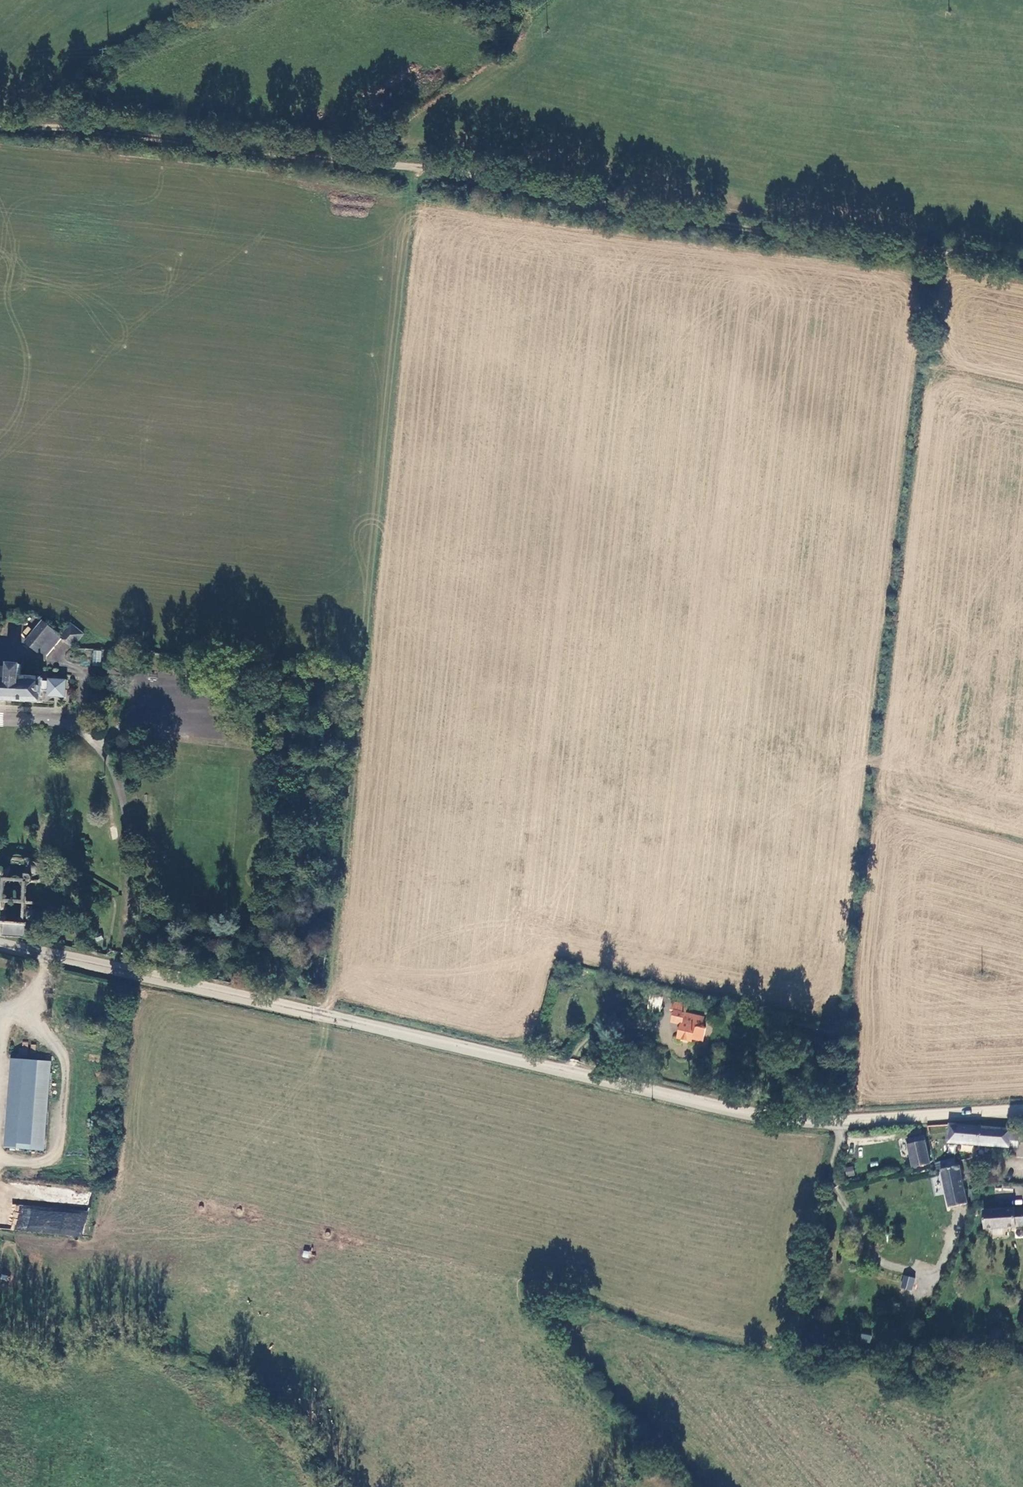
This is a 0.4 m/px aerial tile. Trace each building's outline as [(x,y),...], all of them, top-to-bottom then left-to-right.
[(42,621),(25,642),(44,658),(61,638),(42,621)] [(72,625),(61,638),(75,649),(85,636),(72,625)] [(101,662),(101,650),(93,650),(92,662),(101,662)] [(40,705),(41,691),(48,692),(48,698),(65,700),(66,680),(19,677),(20,666),(9,665),(8,669),(0,668),(0,702),(40,705)] [(25,922),(0,921),(0,935),(24,935),(25,922)] [(704,1017),(676,1012),(673,1025),(682,1027),(679,1041),(694,1044),(694,1041),(700,1042),(701,1038),(703,1038),(705,1030),(702,1029),(704,1017)] [(57,1062),(16,1060),(10,1151),(49,1153),(57,1062)] [(1017,1130),(950,1125),(949,1142),(1016,1147),(1017,1130)] [(924,1137),(907,1141),(914,1168),(931,1164),(924,1137)] [(959,1161),(942,1164),(949,1207),(967,1204),(959,1161)] [(847,1177),(855,1175),(852,1166),(844,1168),(847,1177)] [(19,1206),(16,1231),(83,1237),(86,1213),(19,1206)] [(984,1213),(986,1230),(1022,1225),(1022,1208),(984,1213)] [(912,1290),(915,1277),(903,1275),(901,1288),(912,1290)]
